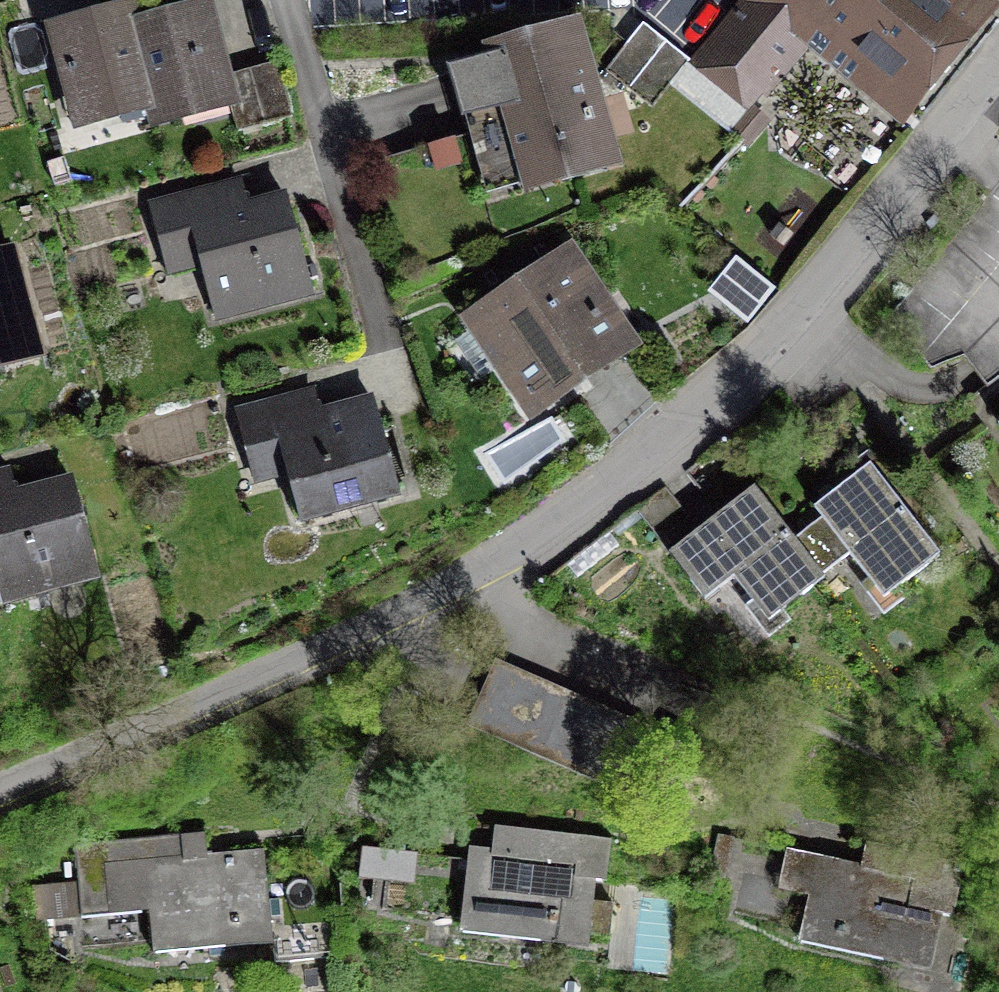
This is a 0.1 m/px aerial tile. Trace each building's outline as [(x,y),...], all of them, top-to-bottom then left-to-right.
[(123,0),(41,23),(67,118),(149,95),(133,37),(123,0)] [(820,21),(794,0),(750,0),(692,70),(745,113),(820,21)] [(820,21),(821,20),(910,94),(983,7),(975,0),(794,0),(820,21)] [(205,18),(133,37),(149,95),(156,119),(227,100),(222,80),(205,18)] [(629,88),(667,41),(644,22),(606,68),(629,88)] [(605,156),(571,35),(450,69),(464,117),(472,115),(487,166),(517,157),(520,164),(531,161),(537,180),(571,170),(570,166),(605,156)] [(652,106),(689,60),(667,41),(629,88),(652,106)] [(278,65),(250,72),(264,123),(292,115),(278,65)] [(250,72),(222,80),(227,100),(236,131),(264,123),(250,72)] [(236,184),(229,159),(136,183),(155,257),(191,248),(206,305),(306,279),(278,173),(236,184)] [(27,336),(0,235),(0,343),(27,336)] [(771,291),(736,261),(715,287),(751,316),(771,291)] [(566,266),(484,321),(534,396),(617,341),(566,266)] [(314,384),(307,359),(214,383),(234,457),(269,448),(284,505),(384,479),(356,373),(314,384)] [(985,411),(998,429),(998,399),(985,411)] [(6,440),(0,442),(0,579),(83,557),(55,454),(13,465),(6,440)] [(931,543),(860,450),(800,497),(871,589),(931,543)] [(810,560),(742,473),(659,538),(694,582),(721,561),(754,604),(810,560)] [(509,736),(531,684),(491,667),(469,719),(509,736)] [(531,684),(509,736),(548,752),(570,701),(531,684)] [(570,701),(548,752),(586,769),(608,717),(570,701)] [(514,852),(470,847),(462,918),(610,935),(614,903),(583,899),(585,879),(606,881),(611,840),(484,825),(483,828),(516,832),(514,852)] [(183,835),(76,845),(83,915),(149,909),(153,942),(272,931),(265,850),(185,857),(183,835)] [(418,852),(363,847),(359,878),(415,884),(418,852)] [(956,892),(793,859),(786,894),(818,900),(807,951),(939,978),(956,892)]
